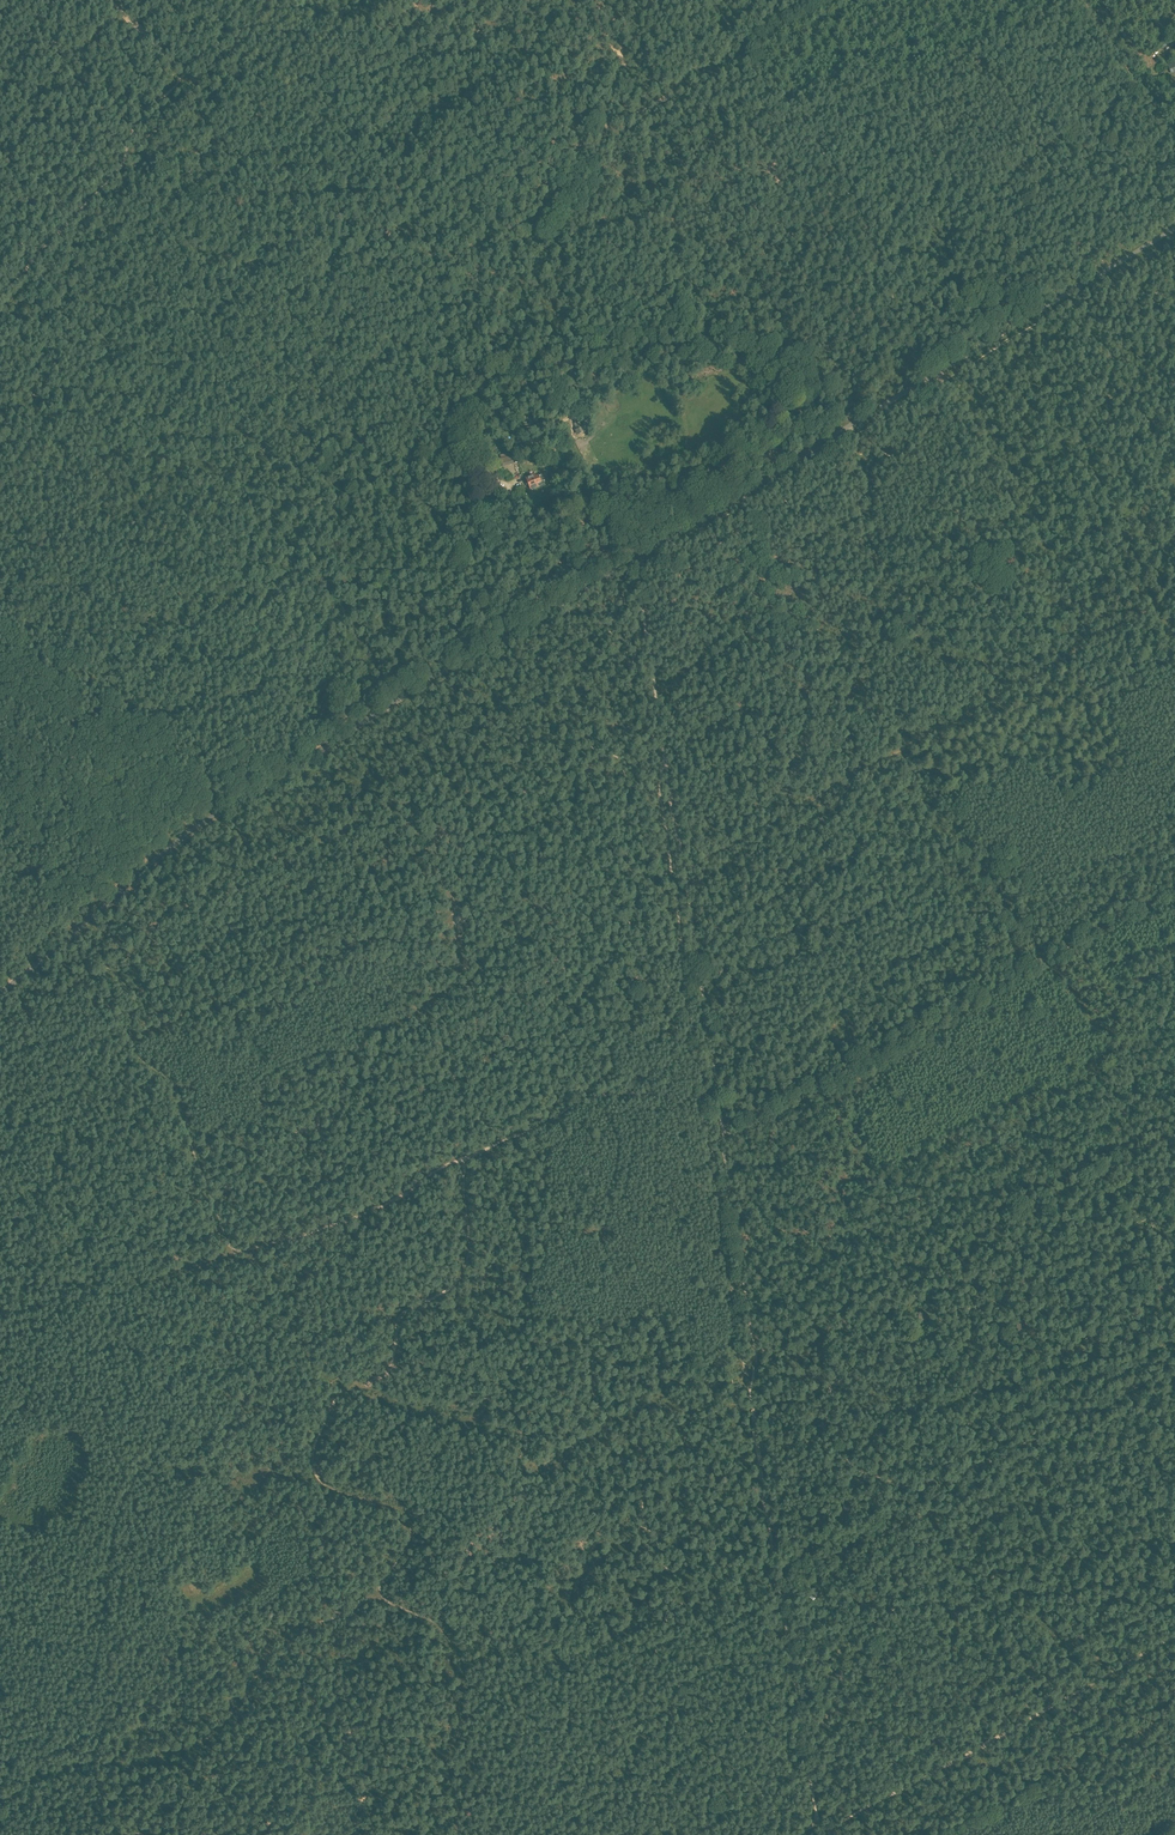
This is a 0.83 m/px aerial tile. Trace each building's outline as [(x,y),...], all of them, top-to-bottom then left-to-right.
[(514,463),(512,456),(501,459),(503,466),(514,463)] [(543,485),(539,475),(535,477),(534,474),(526,477),(531,490),(543,485)] [(1158,1288),(1161,1292),(1168,1287),(1164,1281),(1158,1285),(1160,1287),(1158,1288)] [(918,1313),(921,1321),(928,1318),(925,1311),(922,1312),(922,1311),(918,1313)] [(1023,1320),(1016,1324),(1018,1326),(1016,1327),(1018,1331),(1027,1327),(1023,1320)] [(1087,1347),(1094,1342),(1090,1336),(1084,1340),(1085,1342),(1084,1343),(1087,1347)] [(817,1420),(815,1423),(822,1429),(826,1423),(820,1418),(819,1421),(817,1420)] [(930,1478),(926,1480),(930,1488),(936,1484),(933,1478),(930,1479),(930,1478)] [(844,1504),(844,1512),(852,1512),(853,1508),(851,1508),(852,1505),(844,1504)] [(814,1588),(810,1594),(817,1599),(819,1596),(818,1595),(820,1592),(814,1588)] [(837,1668),(835,1676),(843,1678),(845,1674),(843,1674),(844,1670),(837,1668)]
